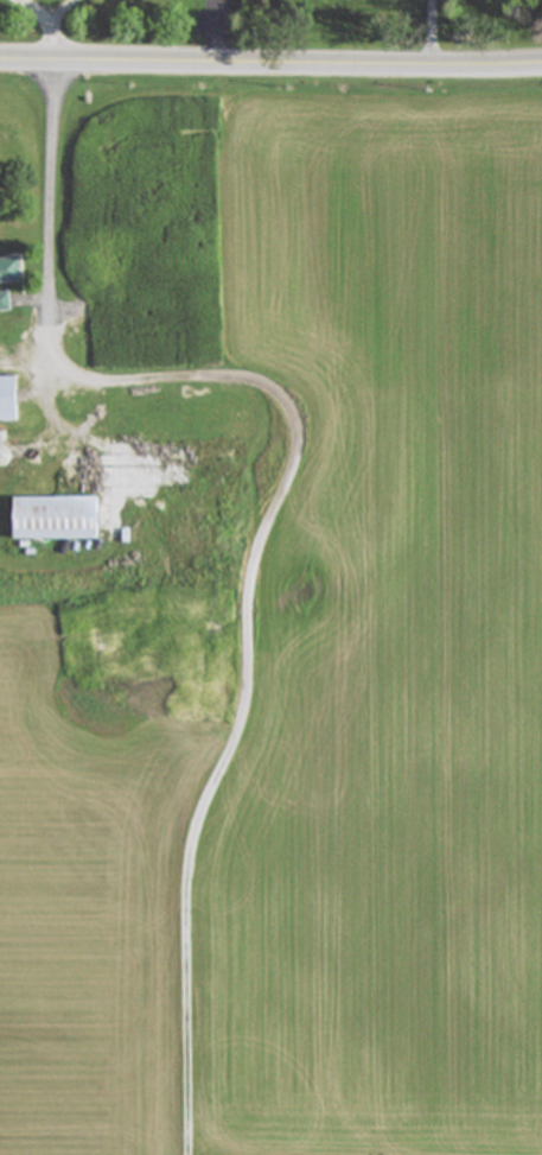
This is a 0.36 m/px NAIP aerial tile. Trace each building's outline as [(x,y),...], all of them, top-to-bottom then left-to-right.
[(0,259),(0,284),(11,284),(11,259),(0,259)] [(9,377),(0,377),(0,421),(9,421),(9,377)] [(89,541),(89,453),(12,453),(12,472),(47,472),(47,500),(1,499),(0,541),(89,541)]
